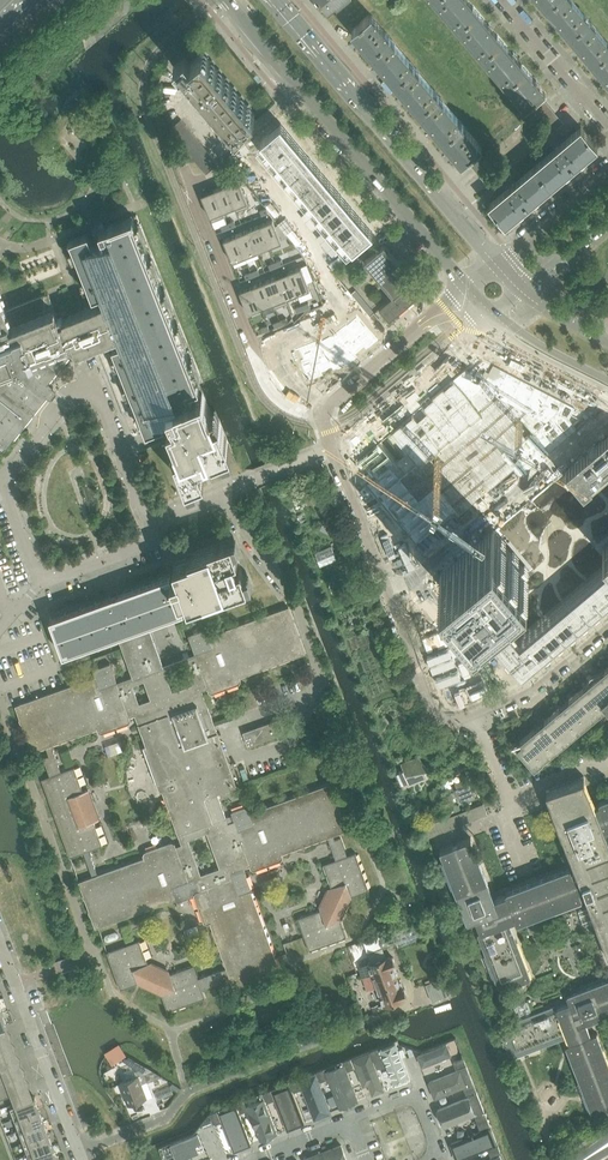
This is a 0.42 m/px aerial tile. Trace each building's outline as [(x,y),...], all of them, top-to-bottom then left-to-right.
[(327,7),(328,7),(329,9),(340,0),(321,0),(327,7)] [(459,29),(478,12),(473,6),(472,6),(468,0),(435,0),(459,29)] [(541,2),(541,3),(546,10),(558,0),(539,0),(541,2)] [(576,5),(572,0),(558,0),(546,10),(552,16),(557,21),(556,22),(559,26),(561,25),(565,31),(564,31),(570,37),(589,21),(576,5)] [(493,28),(491,26),(489,24),(488,24),(483,19),(484,18),(478,12),(459,29),(483,57),(502,41),(497,34),(497,35),(492,29),(493,28)] [(390,37),(381,26),(371,15),(369,16),(369,15),(360,22),(361,23),(352,31),(358,38),(357,39),(361,43),(362,42),(365,47),(370,54),(390,37)] [(599,33),(589,21),(570,37),(575,44),(576,43),(580,48),(579,50),(582,54),(584,53),(588,58),(588,59),(593,65),(607,53),(607,43),(599,33)] [(414,66),(390,37),(370,54),(376,60),(376,59),(381,65),(380,66),(383,71),(385,70),(390,76),(389,76),(394,82),(414,66)] [(231,86),(228,81),(225,78),(225,77),(224,77),(217,69),(218,69),(217,68),(210,60),(210,59),(209,59),(203,51),(202,50),(200,47),(198,49),(191,41),(170,58),(173,62),(174,61),(181,70),(183,67),(235,129),(255,113),(254,112),(247,104),(247,103),(246,103),(240,95),(239,94),(232,86),(232,85),(231,86)] [(517,57),(515,55),(513,53),(512,53),(507,48),(508,47),(502,41),(483,57),(507,86),(527,70),(521,63),(521,64),(516,58),(517,57)] [(593,65),(598,72),(599,71),(603,76),(602,77),(606,82),(607,81),(607,82),(607,53),(593,65)] [(438,95),(414,66),(394,82),(400,89),(400,88),(405,94),(404,95),(406,97),(408,99),(409,99),(414,104),(413,105),(419,111),(438,95)] [(540,84),(538,82),(536,80),(535,81),(532,76),(527,70),(507,86),(526,109),(528,107),(539,97),(545,93),(539,85),(540,84)] [(463,123),(438,95),(419,111),(424,118),(425,117),(429,123),(428,124),(432,128),(433,128),(438,133),(437,134),(443,140),(463,123)] [(533,110),(543,102),(539,97),(528,107),(528,108),(530,106),(533,110)] [(538,116),(549,106),(545,100),(543,102),(533,110),(538,116)] [(542,121),(554,111),(549,106),(538,116),(542,121)] [(547,126),(559,116),(554,111),(542,121),(547,126)] [(551,132),(563,122),(559,116),(547,126),(551,132)] [(174,135),(186,125),(181,118),(169,128),(174,135)] [(261,139),(256,144),(346,253),(352,248),(372,232),(281,123),(261,139)] [(481,146),(472,134),(463,123),(443,140),(448,146),(449,146),(452,150),(451,151),(455,156),(456,155),(462,162),(469,157),(480,147),(481,146)] [(179,140),(191,130),(186,125),(174,135),(179,140)] [(551,184),(584,157),(597,145),(581,126),(535,165),(551,184)] [(183,146),(195,136),(191,130),(179,140),(183,146)] [(188,151),(200,141),(195,136),(183,146),(188,151)] [(193,157),(205,147),(200,141),(188,151),(193,157)] [(197,162),(209,152),(205,147),(193,157),(197,162)] [(472,161),(481,153),(478,150),(480,148),(480,147),(469,157),(472,161)] [(202,168),(214,158),(209,152),(197,162),(202,168)] [(486,159),(481,153),(472,161),(473,161),(470,163),(474,169),(486,159)] [(206,173),(218,163),(214,158),(202,168),(206,173)] [(479,174),(491,164),(486,159),(474,169),(479,174)] [(483,179),(495,169),(491,164),(479,174),(483,179)] [(505,223),(551,184),(535,165),(489,204),(505,223)] [(488,185),(500,175),(495,169),(483,179),(488,185)] [(238,179),(226,184),(235,206),(234,206),(236,211),(249,206),(238,179)] [(226,184),(214,189),(222,211),(223,211),(234,206),(235,206),(226,184)] [(214,189),(201,194),(212,221),(224,216),(223,211),(222,211),(214,189)] [(193,367),(186,350),(180,334),(173,317),(166,300),(160,283),(153,267),(146,250),(140,233),(133,216),(132,215),(104,226),(103,224),(103,222),(98,224),(99,226),(99,228),(104,241),(93,245),(88,233),(86,233),(70,240),(82,270),(92,297),(99,295),(104,293),(104,294),(107,300),(120,334),(123,342),(118,344),(112,346),(112,347),(118,362),(123,375),(135,404),(146,432),(164,424),(162,418),(171,414),(173,419),(168,422),(174,437),(175,441),(179,451),(174,453),(180,468),(184,478),(186,483),(187,483),(189,487),(198,484),(196,479),(205,475),(200,465),(198,459),(206,456),(207,458),(209,457),(212,456),(213,456),(213,457),(221,453),(223,458),(233,454),(231,449),(219,418),(214,420),(202,391),(193,395),(190,388),(200,384),(199,383),(193,367)] [(273,219),(260,224),(269,247),(281,242),(273,219)] [(260,224),(248,229),(257,251),(269,247),(260,224)] [(248,229),(236,234),(245,256),(257,251),(248,229)] [(236,234),(223,239),(232,261),(245,256),(236,234)] [(405,286),(411,281),(413,279),(384,244),(364,261),(393,296),(379,307),(389,319),(415,297),(405,286)] [(301,266),(288,271),(297,293),(310,288),(301,266)] [(288,271),(276,276),(285,298),(297,293),(288,271)] [(276,276),(264,280),(273,303),(275,307),(287,302),(285,298),(276,276)] [(264,280),(252,285),(261,308),(273,303),(264,280)] [(252,285),(239,290),(248,313),(261,308),(252,285)] [(120,334),(107,300),(102,302),(98,304),(62,318),(63,320),(60,321),(49,294),(48,292),(6,309),(0,295),(0,443),(6,447),(23,425),(53,388),(47,383),(49,381),(66,360),(70,355),(69,352),(75,350),(76,352),(115,336),(120,334)] [(379,317),(375,312),(374,311),(370,315),(375,321),(379,317)] [(334,332),(296,353),(312,382),(349,363),(379,337),(357,312),(334,332)] [(476,364),(350,466),(396,521),(416,544),(452,514),(433,490),(414,506),(384,469),(402,454),(413,467),(476,417),(465,403),(477,394),(528,417),(504,437),(502,434),(492,443),(510,465),(520,477),(593,417),(476,364)] [(563,465),(579,484),(586,478),(583,474),(605,456),(607,457),(607,428),(563,465)] [(438,571),(472,612),(519,668),(607,594),(607,562),(516,639),(485,601),(524,568),(490,527),(438,571)] [(178,575),(172,577),(180,598),(185,596),(188,603),(193,601),(195,606),(205,603),(204,601),(252,583),(249,573),(244,575),(241,566),(237,568),(234,558),(237,557),(236,554),(234,549),(239,547),(236,537),(231,539),(187,554),(188,557),(173,563),(176,571),(178,575)] [(148,623),(184,610),(180,598),(172,577),(171,573),(49,617),(63,654),(117,634),(148,623)] [(252,811),(250,812),(248,807),(245,806),(231,811),(234,820),(228,822),(217,792),(237,785),(226,757),(217,731),(214,723),(202,690),(208,688),(209,691),(212,692),(214,692),(239,682),(241,679),(240,676),(305,652),(300,639),(298,640),(297,636),(299,635),(295,623),(293,624),(291,620),(293,619),(288,606),(208,635),(206,631),(203,629),(188,634),(195,653),(163,665),(148,623),(117,634),(119,639),(122,647),(132,676),(131,676),(117,681),(110,663),(96,668),(95,668),(93,671),(95,676),(70,685),(64,687),(15,705),(20,718),(22,717),(23,721),(21,722),(26,734),(28,733),(29,737),(27,738),(32,751),(46,746),(49,755),(43,757),(50,775),(42,778),(55,816),(56,819),(70,857),(102,845),(94,821),(97,819),(86,789),(83,791),(74,766),(61,771),(51,744),(89,731),(97,728),(98,731),(101,732),(129,722),(130,719),(129,716),(135,714),(146,746),(144,747),(160,789),(162,790),(165,797),(172,818),(182,843),(176,845),(175,842),(172,841),(144,851),(143,854),(144,857),(79,881),(83,894),(85,893),(87,897),(85,898),(89,910),(91,909),(93,913),(91,914),(92,919),(95,927),(98,926),(176,898),(178,900),(194,894),(204,921),(207,923),(210,921),(226,967),(198,978),(193,965),(170,973),(148,963),(139,940),(107,951),(120,989),(138,982),(139,983),(141,983),(161,993),(168,1011),(205,997),(202,989),(220,982),(218,977),(228,973),(234,987),(247,982),(246,980),(250,979),(251,981),(260,977),(263,976),(262,974),(266,973),(267,975),(278,971),(280,970),(275,957),(254,898),(251,890),(252,890),(244,867),(250,864),(251,868),(254,869),(281,859),(283,856),(282,853),(328,836),(336,859),(323,864),(331,887),(321,909),(297,917),(304,935),(309,950),(347,936),(340,918),(341,918),(341,916),(351,896),(369,889),(363,873),(355,852),(347,855),(341,837),(335,839),(333,834),(347,829),(342,816),(340,817),(339,813),(341,812),(336,800),(334,801),(333,797),(335,796),(330,783),(252,811)] [(604,670),(606,672),(602,675),(600,673),(587,684),(589,686),(585,690),(583,688),(576,693),(595,716),(606,707),(607,709),(607,667),(604,670)] [(571,736),(595,716),(576,693),(568,700),(570,702),(566,705),(560,710),(559,708),(552,714),(571,736)] [(543,760),(571,736),(552,714),(544,720),(546,722),(542,726),(536,731),(534,728),(528,733),(545,753),(540,757),(543,760)] [(279,718),(263,724),(243,731),(248,745),(284,732),(279,718)] [(545,753),(528,733),(520,740),(522,743),(516,747),(534,768),(543,761),(543,760),(540,757),(545,753)] [(426,775),(419,757),(401,764),(408,782),(426,775)] [(512,985),(531,978),(530,976),(529,976),(508,921),(516,918),(517,921),(518,921),(518,920),(581,897),(582,897),(581,894),(588,891),(593,905),(578,910),(584,924),(598,919),(607,946),(607,839),(605,830),(607,829),(607,797),(600,800),(600,799),(598,800),(600,804),(594,806),(584,778),(585,778),(584,775),(546,790),(547,792),(548,792),(577,867),(572,869),(571,865),(569,866),(569,867),(507,891),(506,890),(505,891),(506,894),(494,899),(494,898),(471,838),(471,837),(440,849),(443,857),(468,919),(467,920),(468,921),(476,917),(481,931),(478,932),(479,933),(480,932),(498,981),(497,982),(500,989),(512,985)] [(475,795),(470,783),(455,788),(460,800),(475,795)] [(456,800),(453,792),(447,794),(450,803),(456,800)] [(425,838),(487,814),(483,803),(421,827),(425,838)] [(422,817),(419,809),(411,811),(414,819),(422,817)] [(368,962),(358,966),(361,973),(362,973),(368,987),(376,984),(374,978),(381,975),(382,979),(385,977),(388,985),(399,981),(392,963),(394,960),(392,955),(390,955),(389,954),(385,955),(382,946),(368,951),(372,960),(367,962),(368,962)] [(381,975),(374,978),(376,984),(383,1004),(405,996),(404,994),(406,992),(404,986),(400,987),(399,981),(388,985),(385,977),(382,979),(381,975)] [(448,996),(441,978),(426,984),(432,1001),(448,996)] [(568,995),(567,995),(566,995),(569,1003),(557,1008),(556,1005),(555,1006),(555,1007),(500,1027),(498,1028),(510,1058),(511,1057),(567,1035),(570,1043),(566,1044),(593,1116),(607,1111),(607,1062),(596,1032),(590,1034),(586,1022),(607,1013),(607,980),(568,995)] [(375,1005),(371,1006),(374,1013),(380,1011),(378,1004),(375,1005)] [(4,1095),(26,1086),(20,1069),(18,1070),(17,1066),(12,1054),(14,1053),(8,1036),(0,1039),(0,1096),(4,1095)] [(381,1057),(377,1047),(370,1050),(374,1060),(381,1057)] [(145,1066),(128,1055),(123,1059),(131,1065),(134,1070),(135,1070),(142,1067),(145,1066)] [(354,1067),(350,1057),(343,1060),(347,1070),(354,1067)] [(466,1064),(463,1057),(453,1061),(456,1068),(466,1064)] [(146,1097),(141,1083),(147,1081),(142,1067),(135,1070),(137,1076),(120,1082),(129,1104),(146,1097)] [(328,1078),(324,1068),(316,1071),(320,1081),(328,1078)] [(301,1089),(297,1079),(289,1082),(293,1092),(301,1089)] [(477,1091),(474,1084),(464,1088),(467,1095),(477,1091)] [(170,1086),(155,1092),(157,1099),(173,1092),(170,1086)] [(274,1099),(270,1089),(263,1092),(267,1102),(274,1099)] [(39,1108),(35,1095),(33,1096),(10,1105),(15,1117),(10,1118),(10,1119),(39,1108)] [(247,1110),(243,1100),(236,1103),(240,1113),(247,1110)] [(44,1120),(39,1108),(10,1119),(11,1120),(15,1118),(19,1129),(15,1130),(15,1131),(44,1120)] [(221,1120),(217,1110),(209,1113),(213,1123),(221,1120)] [(487,1118),(484,1111),(474,1115),(477,1122),(487,1118)] [(490,1125),(487,1118),(477,1122),(480,1129),(490,1125)] [(49,1132),(44,1120),(15,1131),(15,1132),(20,1130),(24,1141),(19,1142),(20,1143),(49,1132)] [(53,1144),(49,1132),(20,1143),(20,1144),(24,1143),(28,1153),(24,1155),(53,1144)] [(53,1144),(24,1155),(25,1156),(29,1155),(31,1159),(48,1159),(58,1156),(53,1144)] [(501,1152),(498,1145),(488,1149),(491,1156),(501,1152)]
